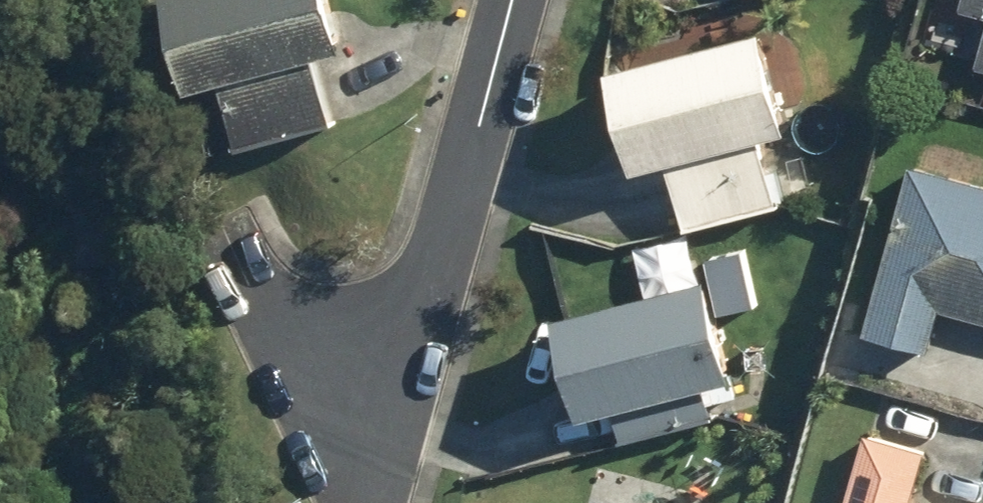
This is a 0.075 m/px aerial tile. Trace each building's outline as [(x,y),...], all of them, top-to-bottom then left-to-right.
[(183,92),(220,84),(235,149),(326,125),(309,61),(331,56),(317,0),(160,0),(183,92)] [(959,10),(982,18),(982,0),(962,0),(959,10)] [(758,35),(610,72),(634,172),(670,162),(687,228),(777,206),(761,140),(782,135),(758,35)] [(982,71),(982,39),(975,68),(982,71)] [(926,355),(937,315),(982,327),(982,189),(907,169),(862,339),(926,355)] [(716,318),(752,310),(738,254),(702,262),(716,318)] [(702,284),(554,322),(579,420),(615,411),(622,441),(712,417),(705,389),(727,384),(702,284)] [(922,454),(861,436),(844,502),(909,502),(922,454)]
